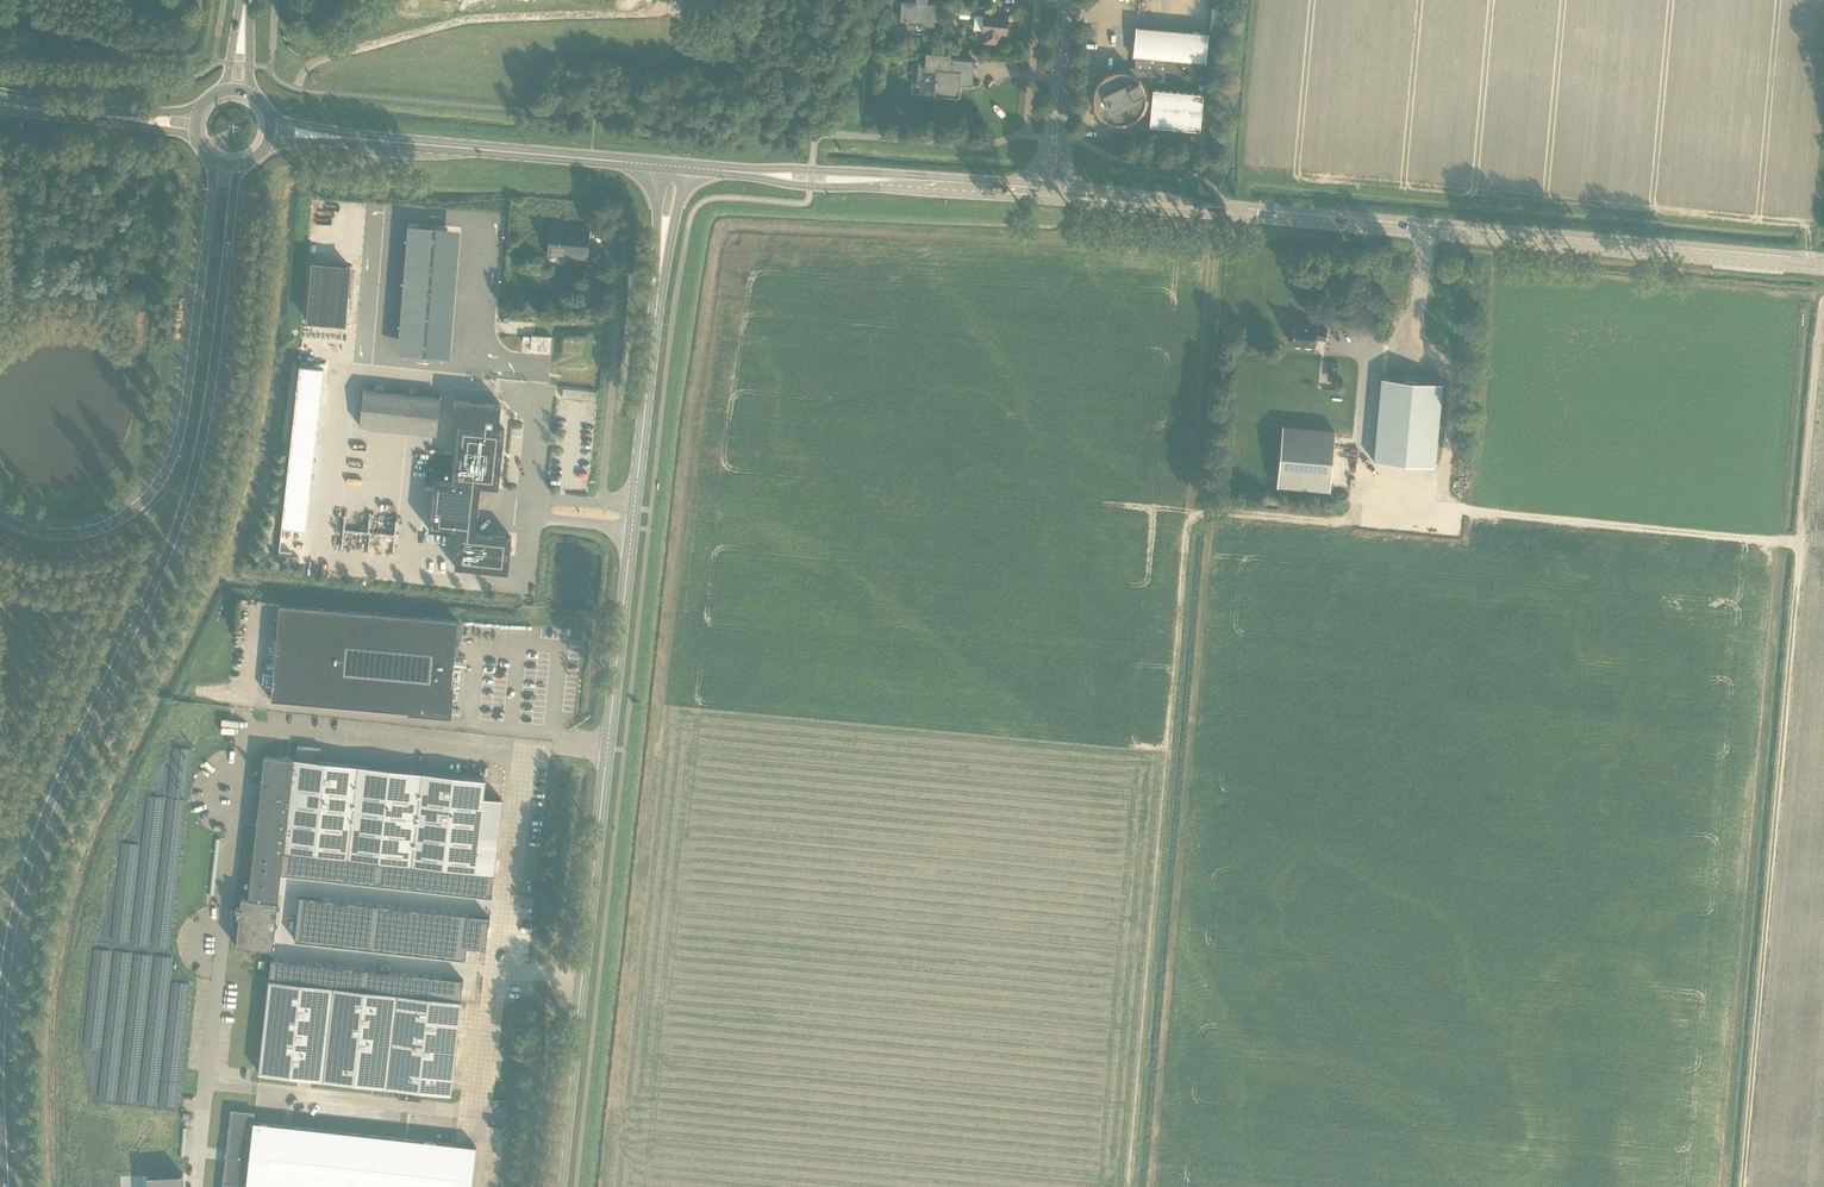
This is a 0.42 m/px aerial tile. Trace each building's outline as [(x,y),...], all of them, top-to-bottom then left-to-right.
[(905,0),(891,0),(890,8),(901,9),(900,21),(907,21),(906,31),(906,32),(925,33),(925,23),(933,23),(933,13),(936,14),(937,4),(928,3),(928,0),(916,0),(916,2),(905,1),(905,0)] [(960,6),(960,14),(971,15),(972,7),(960,6)] [(1210,20),(1211,7),(1205,6),(1203,19),(1210,20)] [(985,42),(998,43),(999,33),(1006,34),(1007,17),(992,16),(993,8),(979,7),(978,14),(985,15),(984,22),(982,24),(982,28),(983,30),(983,32),(986,32),(985,42)] [(298,28),(292,33),(295,37),(301,32),(298,28)] [(1208,36),(1137,30),(1136,30),(1133,58),(1134,58),(1134,56),(1136,57),(1134,69),(1164,72),(1201,76),(1203,63),(1205,63),(1205,64),(1206,64),(1208,36)] [(951,55),(950,55),(926,53),(925,70),(936,71),(934,95),(959,97),(960,90),(962,90),(966,87),(966,85),(973,86),(975,61),(950,59),(951,55)] [(1107,67),(1107,72),(1112,73),(1104,77),(1101,79),(1098,83),(1096,87),(1095,91),(1094,99),(1094,104),(1098,111),(1110,122),(1114,123),(1118,124),(1122,124),(1126,123),(1130,122),(1134,120),(1137,117),(1140,114),(1143,110),(1144,106),(1145,102),(1146,97),(1145,93),(1144,88),(1142,84),(1139,80),(1136,77),(1132,75),(1164,77),(1164,72),(1134,69),(1107,67)] [(1203,94),(1153,89),(1150,125),(1200,130),(1203,94)] [(408,222),(397,355),(451,360),(462,227),(408,222)] [(548,255),(588,258),(590,230),(550,226),(548,255)] [(607,228),(607,239),(621,240),(621,229),(607,228)] [(312,266),(307,325),(347,328),(351,269),(312,266)] [(585,284),(601,286),(603,269),(587,268),(585,284)] [(515,314),(515,324),(524,324),(524,315),(515,314)] [(1325,339),(1326,328),(1317,327),(1317,326),(1294,324),(1292,344),(1315,346),(1316,338),(1325,339)] [(1381,378),(1374,459),(1435,465),(1442,383),(1381,378)] [(298,385),(285,504),(309,507),(322,387),(298,385)] [(428,439),(433,395),(356,387),(352,426),(393,430),(392,441),(406,442),(406,437),(428,439)] [(434,480),(429,529),(459,532),(455,567),(509,572),(512,537),(476,533),(481,486),(499,488),(505,428),(499,428),(502,404),(454,399),(452,424),(458,424),(452,482),(434,480)] [(1284,425),(1278,486),(1328,491),(1334,430),(1284,425)] [(272,700),(361,707),(369,612),(280,604),(272,700)] [(369,612),(361,707),(450,715),(458,620),(369,612)] [(237,907),(236,910),(238,910),(238,917),(240,917),(237,947),(273,951),(279,901),(278,901),(282,873),(284,851),(495,874),(503,801),(484,799),(486,781),(319,762),(321,747),(298,744),(296,760),(265,756),(261,791),(256,790),(255,802),(260,802),(249,899),(242,898),(241,908),(237,907)] [(284,851),(282,873),(492,897),(495,874),(284,851)] [(300,895),(295,940),(466,959),(466,958),(467,947),(486,949),(489,917),(300,895)] [(227,952),(214,1078),(252,1082),(264,956),(227,952)] [(272,958),(270,977),(462,998),(464,979),(272,958)] [(271,980),(268,1004),(279,1005),(282,981),(271,980)] [(282,981),(279,1005),(290,1007),(292,982),(282,981)] [(292,982),(290,1007),(300,1008),(303,983),(292,982)] [(303,983),(300,1008),(311,1009),(314,985),(303,983)] [(314,985),(311,1009),(322,1010),(324,986),(314,985)] [(324,986),(322,1010),(332,1011),(335,987),(324,986)] [(335,987),(332,1011),(343,1012),(346,988),(335,987)] [(346,988),(343,1012),(353,1014),(356,989),(346,988)] [(356,989),(353,1014),(364,1015),(367,990),(356,989)] [(367,990),(364,1015),(375,1016),(378,992),(367,990)] [(378,992),(375,1016),(385,1017),(388,993),(378,992)] [(388,993),(385,1017),(396,1018),(399,994),(388,993)] [(399,994),(396,1018),(407,1020),(409,995),(399,994)] [(409,995),(407,1020),(417,1021),(420,996),(409,995)] [(420,996),(417,1021),(428,1022),(431,998),(420,996)] [(431,998),(428,1022),(439,1023),(441,999),(431,998)] [(441,999),(439,1023),(449,1024),(452,1000),(441,999)] [(452,1000),(449,1024),(460,1026),(463,1001),(452,1000)] [(265,1031),(263,1052),(274,1053),(276,1032),(265,1031)] [(276,1032),(274,1053),(284,1055),(287,1033),(276,1032)] [(287,1033),(284,1055),(295,1056),(297,1035),(287,1033)] [(297,1035),(295,1056),(306,1057),(308,1036),(297,1035)] [(308,1036),(306,1057),(316,1058),(319,1037),(308,1036)] [(319,1037),(316,1058),(327,1059),(329,1038),(319,1037)] [(329,1038),(327,1059),(337,1061),(340,1039),(329,1038)] [(340,1039),(337,1061),(348,1062),(350,1041),(340,1039)] [(350,1041),(348,1062),(359,1063),(361,1042),(350,1041)] [(361,1042),(359,1063),(369,1064),(372,1043),(361,1042)] [(372,1043),(369,1064),(380,1065),(382,1044),(372,1043)] [(382,1044),(380,1065),(391,1067),(393,1045),(382,1044)] [(393,1045),(391,1067),(401,1068),(404,1047),(393,1045)] [(404,1047),(401,1068),(412,1069),(414,1048),(404,1047)] [(414,1048),(412,1069),(423,1070),(425,1049),(414,1048)] [(425,1049),(423,1070),(433,1071),(434,1061),(436,1050),(425,1049)] [(436,1050),(434,1061),(456,1064),(457,1053),(436,1050)] [(263,1052),(261,1073),(271,1074),(274,1053),(263,1052)] [(274,1053),(271,1074),(282,1075),(284,1055),(274,1053)] [(284,1055),(282,1075),(293,1076),(295,1056),(284,1055)] [(295,1056),(293,1076),(303,1077),(306,1057),(295,1056)] [(306,1057),(303,1077),(314,1079),(316,1058),(306,1057)] [(316,1058),(314,1079),(325,1080),(327,1059),(316,1058)] [(327,1059),(325,1080),(335,1081),(337,1061),(327,1059)] [(337,1061),(335,1081),(346,1082),(348,1062),(337,1061)] [(434,1061),(433,1071),(455,1074),(456,1064),(434,1061)] [(348,1062),(346,1082),(356,1083),(359,1063),(348,1062)] [(359,1063),(356,1083),(367,1085),(369,1064),(359,1063)] [(369,1064),(367,1085),(378,1086),(380,1065),(369,1064)] [(380,1065),(378,1086),(388,1087),(391,1067),(380,1065)] [(391,1067),(388,1087),(399,1088),(401,1068),(391,1067)] [(401,1068),(399,1088),(410,1089),(412,1069),(401,1068)] [(412,1069),(410,1089),(420,1091),(423,1070),(412,1069)] [(423,1070),(420,1091),(431,1092),(432,1081),(433,1071),(423,1070)] [(433,1071),(432,1081),(453,1084),(455,1074),(433,1071)] [(432,1081),(431,1092),(452,1094),(453,1084),(432,1081)] [(476,1147),(254,1123),(255,1113),(231,1111),(227,1150),(223,1186),(472,1186),(476,1147)] [(148,1175),(148,1186),(184,1186),(184,1173),(148,1175)]
